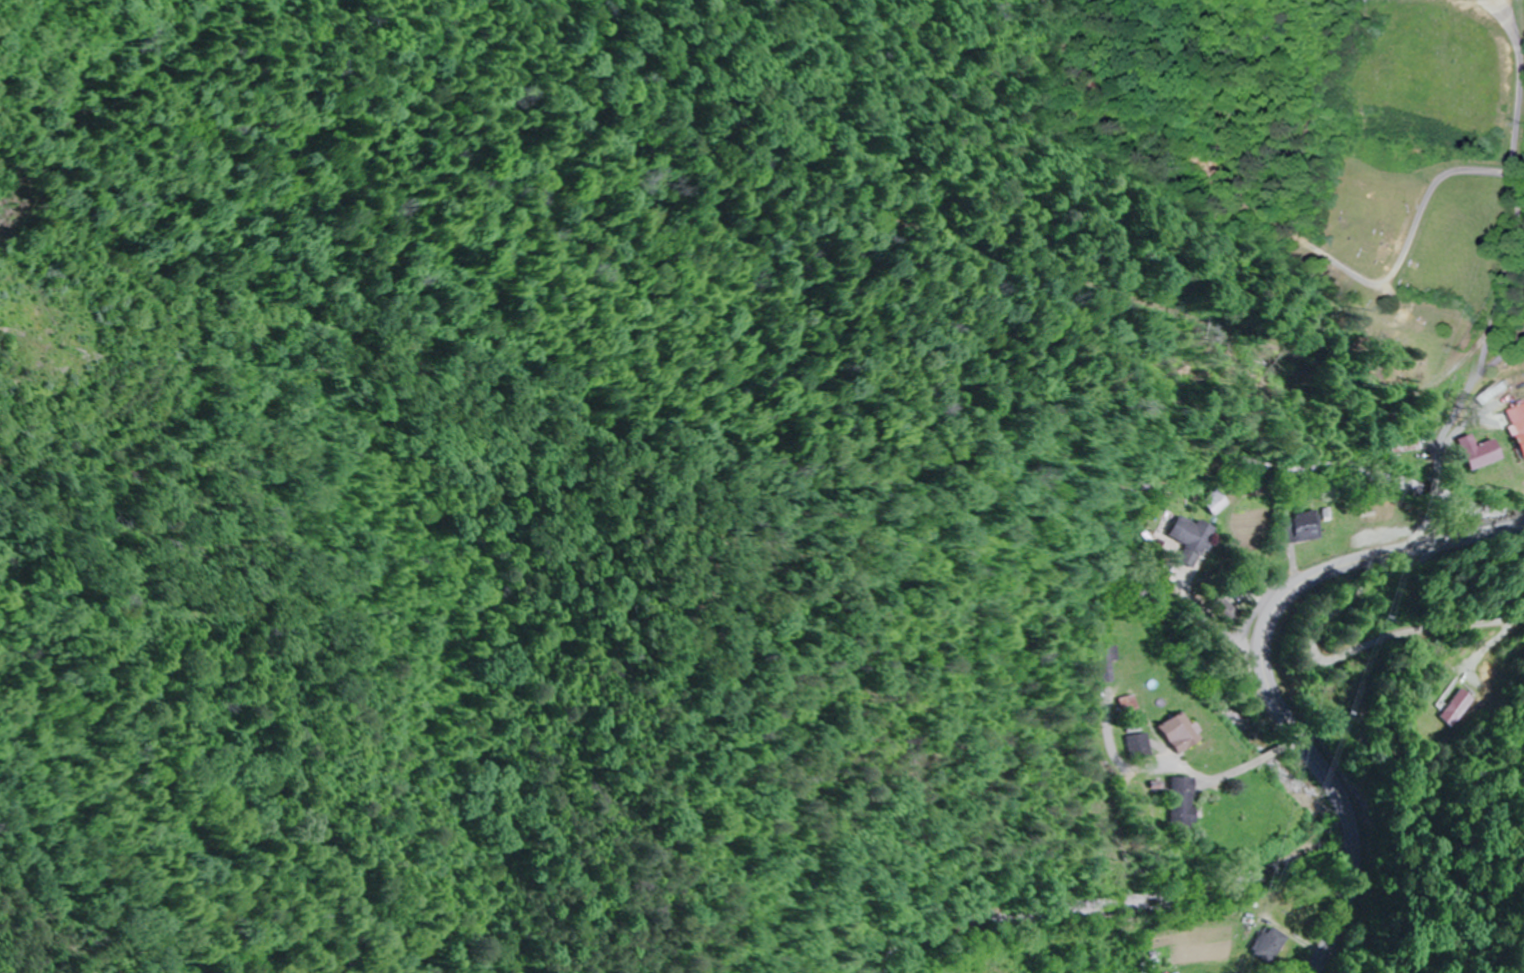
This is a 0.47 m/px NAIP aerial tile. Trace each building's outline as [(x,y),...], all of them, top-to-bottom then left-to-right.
[(1475,399),(1482,407),(1505,387),(1498,379),(1475,399)] [(1519,421),(1523,431),(1514,435),(1523,457),(1523,418),(1519,421)] [(1470,472),(1502,459),(1493,438),(1476,445),(1471,433),(1456,439),(1470,472)] [(1322,538),(1318,510),(1279,516),(1284,544),(1322,538)] [(1192,569),(1211,527),(1193,520),(1192,522),(1173,513),(1163,536),(1182,545),(1174,561),(1192,569)] [(1126,680),(1119,643),(1105,646),(1112,682),(1126,680)] [(1451,727),(1476,701),(1461,685),(1435,711),(1451,727)] [(1162,721),(1174,752),(1198,742),(1186,712),(1162,721)] [(1133,734),(1138,757),(1155,754),(1151,731),(1133,734)] [(1171,777),(1171,830),(1192,830),(1192,777),(1171,777)] [(1252,952),(1273,965),(1290,938),(1269,924),(1252,952)]
